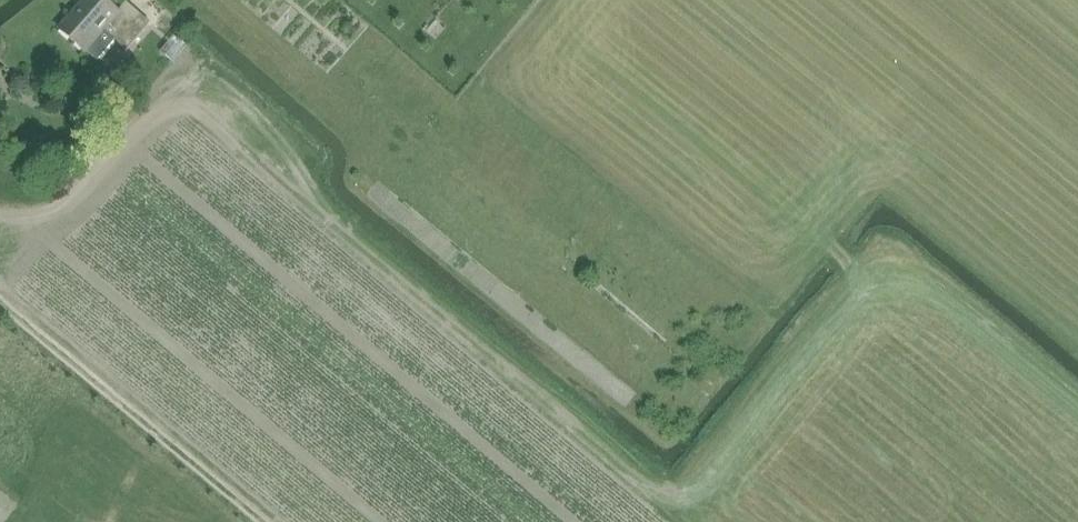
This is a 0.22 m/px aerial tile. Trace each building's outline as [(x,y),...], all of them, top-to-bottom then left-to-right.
[(151,23),(127,2),(119,12),(105,0),(86,0),(60,30),(86,52),(87,51),(99,61),(116,41),(127,51),(151,23)]
